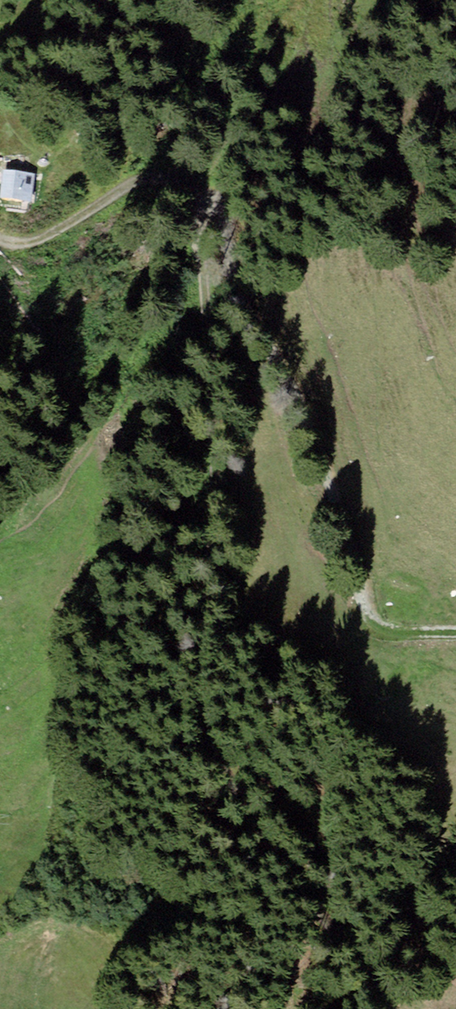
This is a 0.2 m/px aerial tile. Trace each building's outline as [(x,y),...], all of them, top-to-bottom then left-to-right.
[(33,179),(6,176),(3,201),(30,204),(33,179)]
